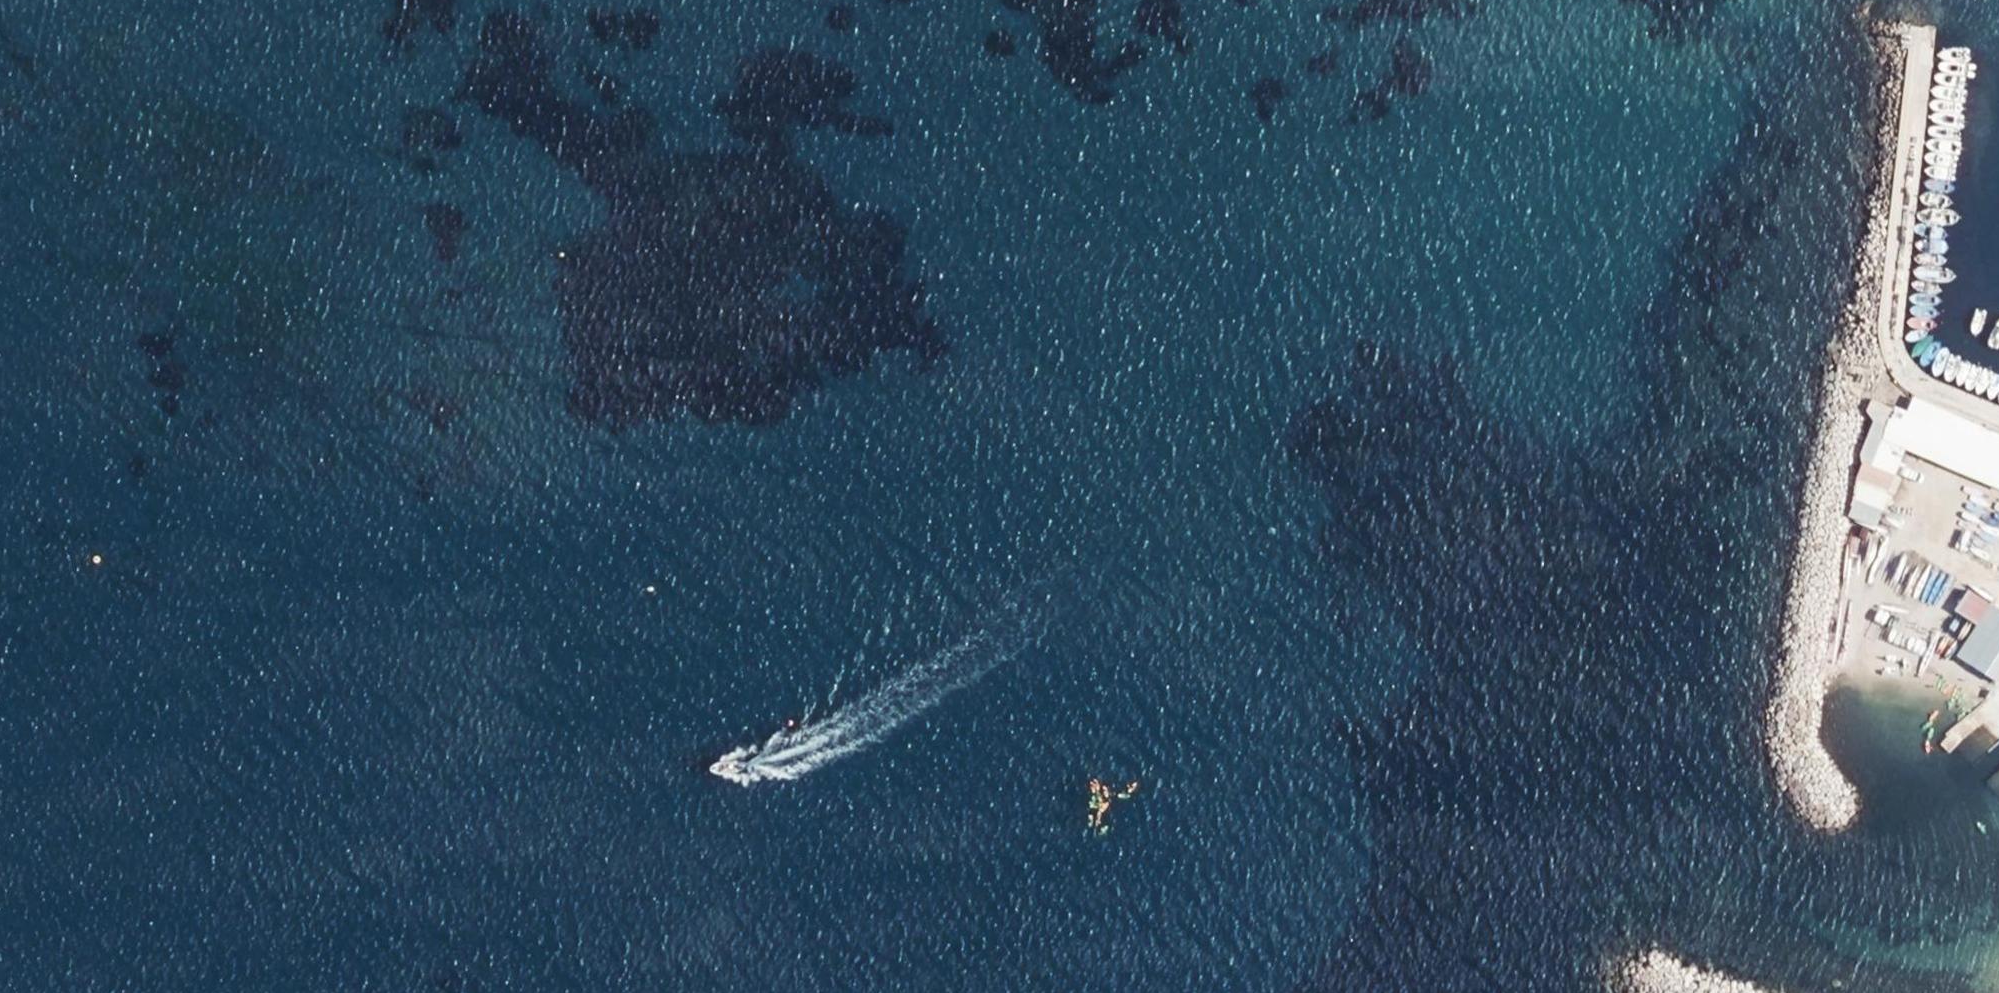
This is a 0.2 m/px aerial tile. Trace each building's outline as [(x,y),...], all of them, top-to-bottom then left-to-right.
[(1860,458),(1862,465),(1870,468),(1882,438),(1892,411),(1869,402),(1866,413),(1873,424),(1860,458)] [(1892,411),(1882,438),(1998,488),(1998,454),(1893,410),(1892,411)] [(1862,465),(1857,479),(1888,492),(1894,478),(1870,468),(1862,465)] [(1875,527),(1888,492),(1857,479),(1851,517),(1875,527)] [(1994,520),(1997,512),(1967,504),(1959,533),(1981,540),(1975,557),(1991,562),(1995,551),(1998,553),(1998,521),(1994,520)] [(1955,612),(1975,624),(1989,604),(1968,591),(1955,612)] [(1959,655),(1958,658),(1997,683),(1998,679),(1998,610),(1992,605),(1959,655)] [(1892,626),(1887,637),(1922,652),(1926,641),(1892,626)]
